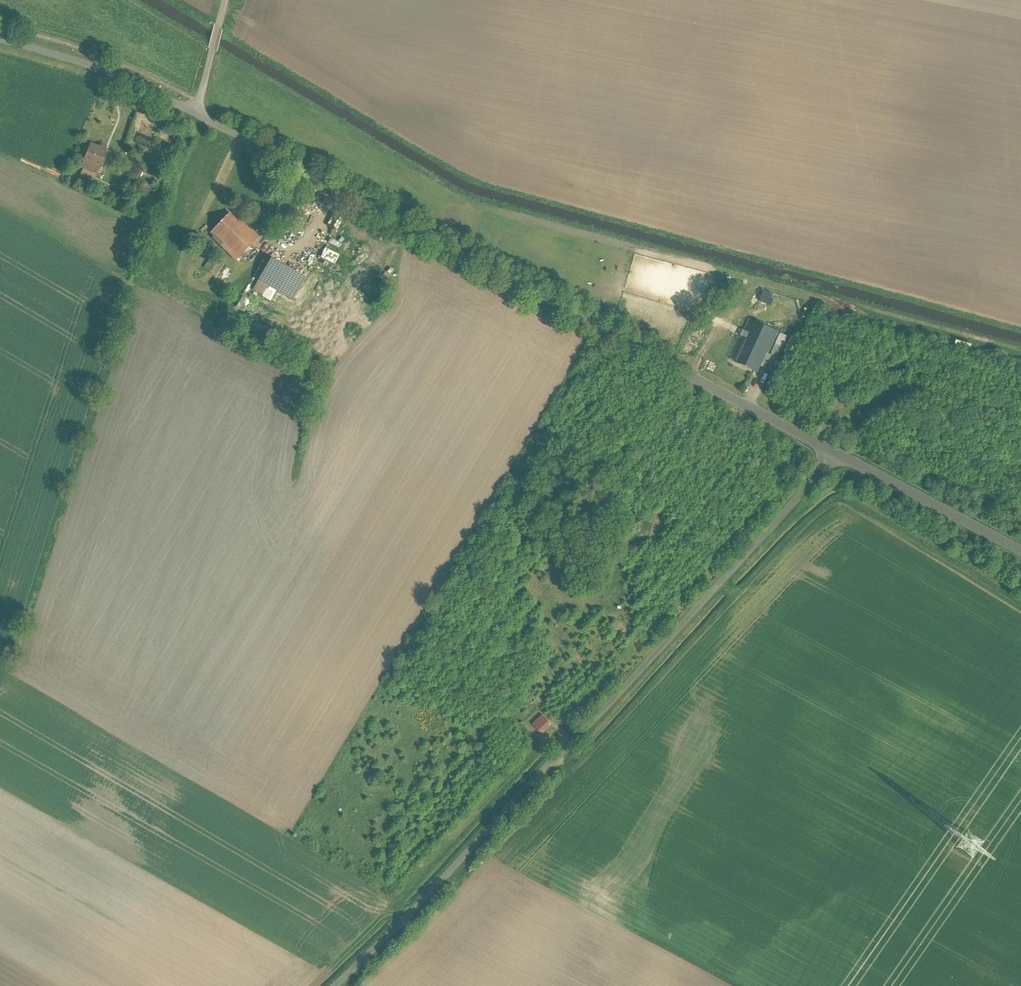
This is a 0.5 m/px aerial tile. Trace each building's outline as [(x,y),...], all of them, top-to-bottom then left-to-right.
[(90,144),(81,167),(84,168),(94,172),(98,174),(107,151),(106,150),(107,148),(100,145),(99,147),(90,144)] [(94,172),(84,168),(82,174),(92,178),(94,172)] [(266,236),(237,208),(214,231),(242,259),(266,236)] [(389,266),(399,251),(394,248),(384,263),(389,266)] [(320,258),(334,264),(338,255),(324,249),(320,258)] [(308,276),(278,258),(264,282),(294,301),(308,276)] [(241,311),(247,299),(241,296),(236,308),(241,311)] [(779,332),(749,318),(740,337),(743,339),(733,363),(757,374),(767,353),(769,354),(779,332)] [(547,722),(537,713),(529,723),(538,732),(547,722)]
